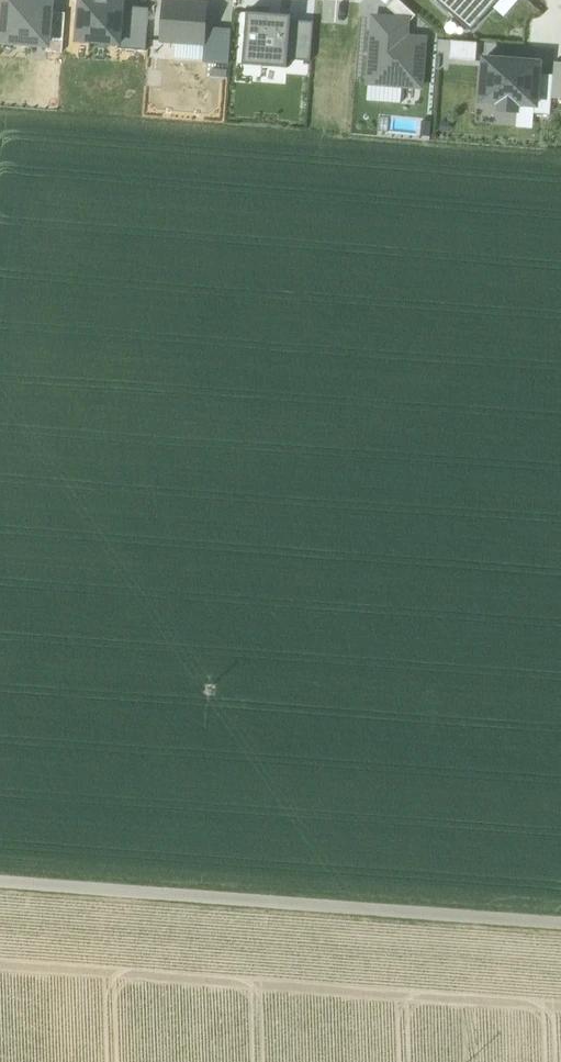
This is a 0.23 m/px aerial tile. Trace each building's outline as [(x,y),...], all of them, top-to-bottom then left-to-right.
[(1,42),(48,46),(51,12),(52,0),(5,0),(1,42)] [(121,45),(123,10),(124,1),(110,0),(80,0),(77,42),(121,45)] [(401,20),(407,26),(416,15),(399,0),(395,0),(388,8),(401,20)] [(435,1),(453,17),(459,10),(477,26),(499,0),(436,0),(435,1)] [(208,5),(163,1),(161,41),(205,45),(206,27),(208,5)] [(150,12),(123,10),(121,45),(120,49),(147,51),(150,12)] [(453,17),(471,32),(477,26),(459,10),(453,17)] [(66,14),(51,12),(48,46),(48,52),(63,53),(66,14)] [(288,60),(291,20),(269,19),(270,15),(247,13),(244,54),(263,56),(262,67),(287,69),(288,60)] [(406,38),(407,26),(401,20),(374,18),(368,83),(404,86),(421,88),(425,40),(406,38)] [(314,22),(291,20),(288,60),(311,62),(314,22)] [(232,29),(206,27),(205,45),(204,62),(229,64),(232,29)] [(478,43),(450,41),(449,59),(477,61),(478,43)] [(243,65),(262,67),(263,56),(244,54),(243,65)] [(481,102),(521,105),(536,106),(538,74),(539,63),(484,59),(481,102)] [(553,75),(538,74),(536,106),(535,114),(550,115),(553,75)] [(404,86),(368,83),(367,101),(402,104),(404,86)] [(535,114),(536,106),(521,105),(519,126),(534,127),(535,114)]
